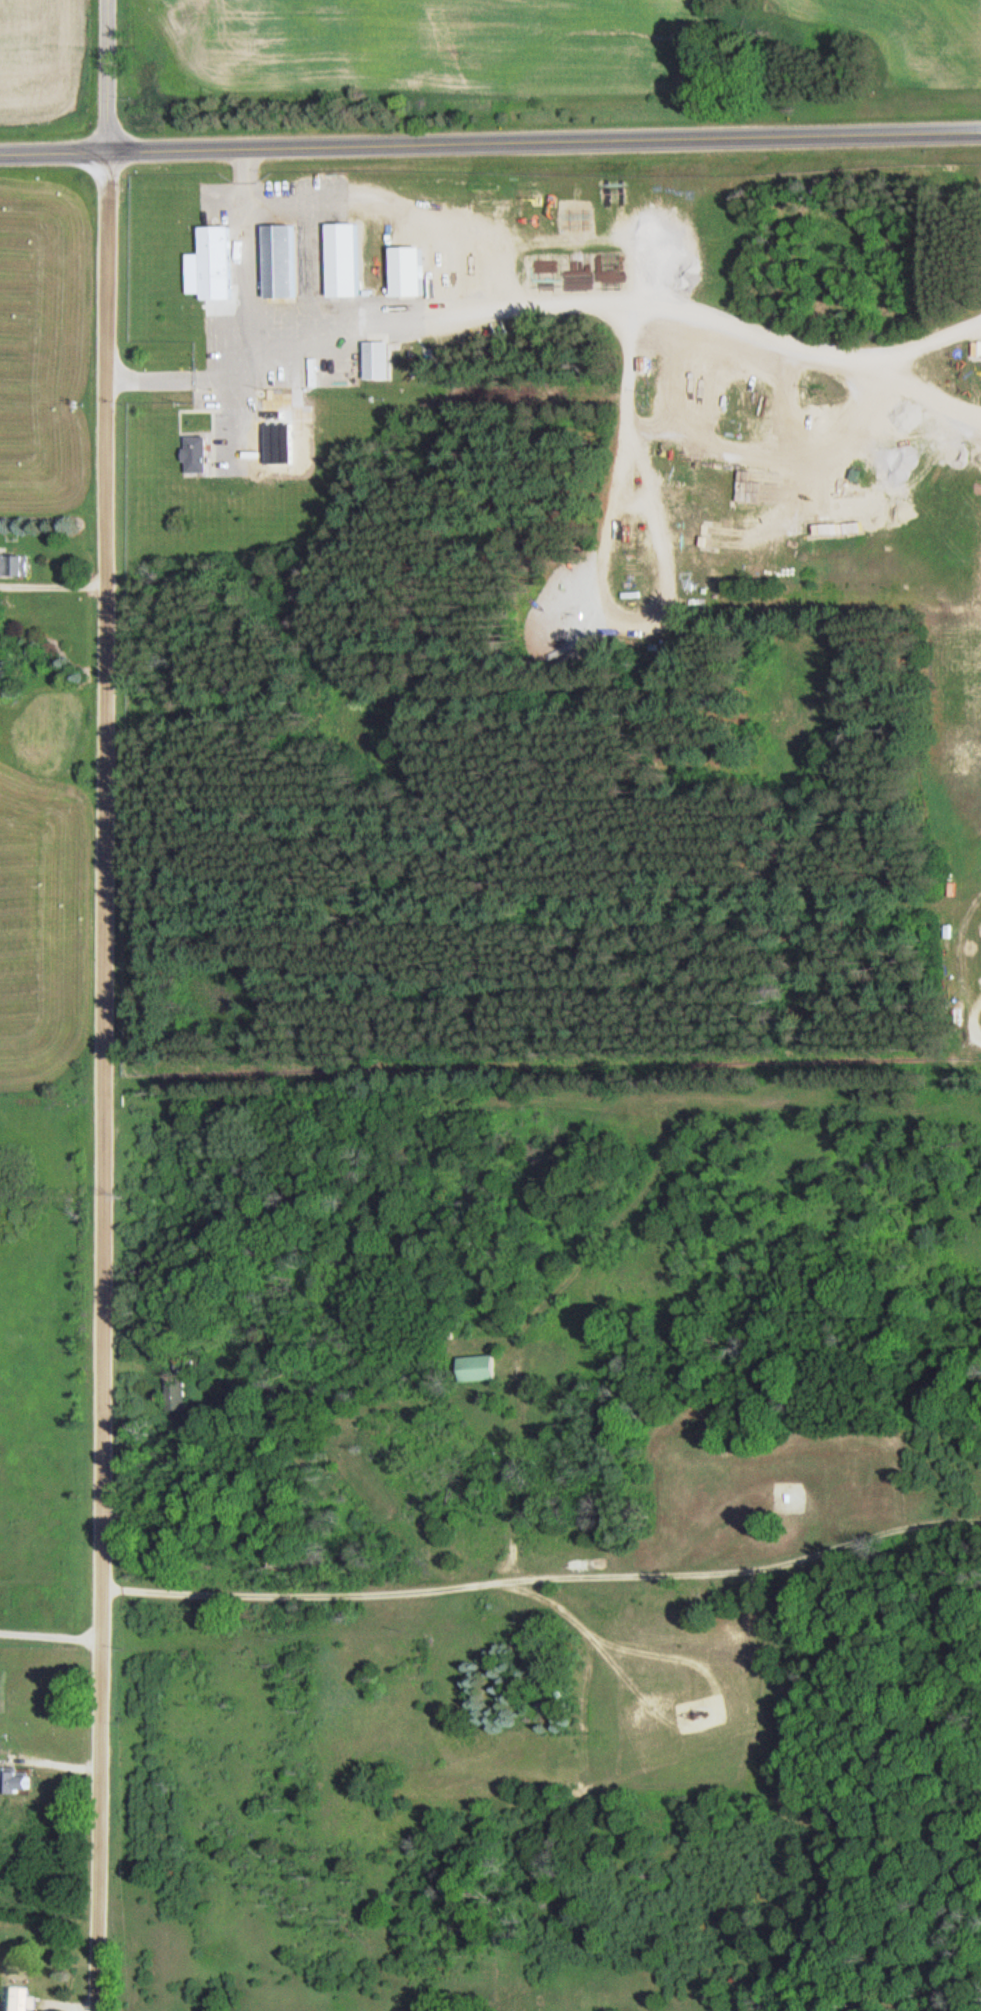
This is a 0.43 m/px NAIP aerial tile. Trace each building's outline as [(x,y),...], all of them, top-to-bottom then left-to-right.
[(330,296),(365,296),(364,222),(329,223),(330,296)] [(301,224),(269,224),(269,298),(301,298),(301,224)] [(237,299),(235,225),(204,226),(205,299),(237,299)] [(430,247),(398,247),(398,297),(430,297),(430,247)] [(394,379),(394,341),(368,341),(368,379),(394,379)] [(650,370),(648,357),(637,359),(639,371),(650,370)] [(213,473),(213,435),(191,435),(191,473),(213,473)] [(34,575),(34,554),(0,554),(0,575),(34,575)] [(499,1380),(499,1355),(463,1355),(463,1380),(499,1380)] [(189,1382),(171,1382),(171,1409),(189,1409),(189,1382)] [(0,1767),(0,1791),(38,1792),(39,1768),(0,1767)] [(22,1986),(1,1986),(1,2010),(22,2010),(22,1986)]
